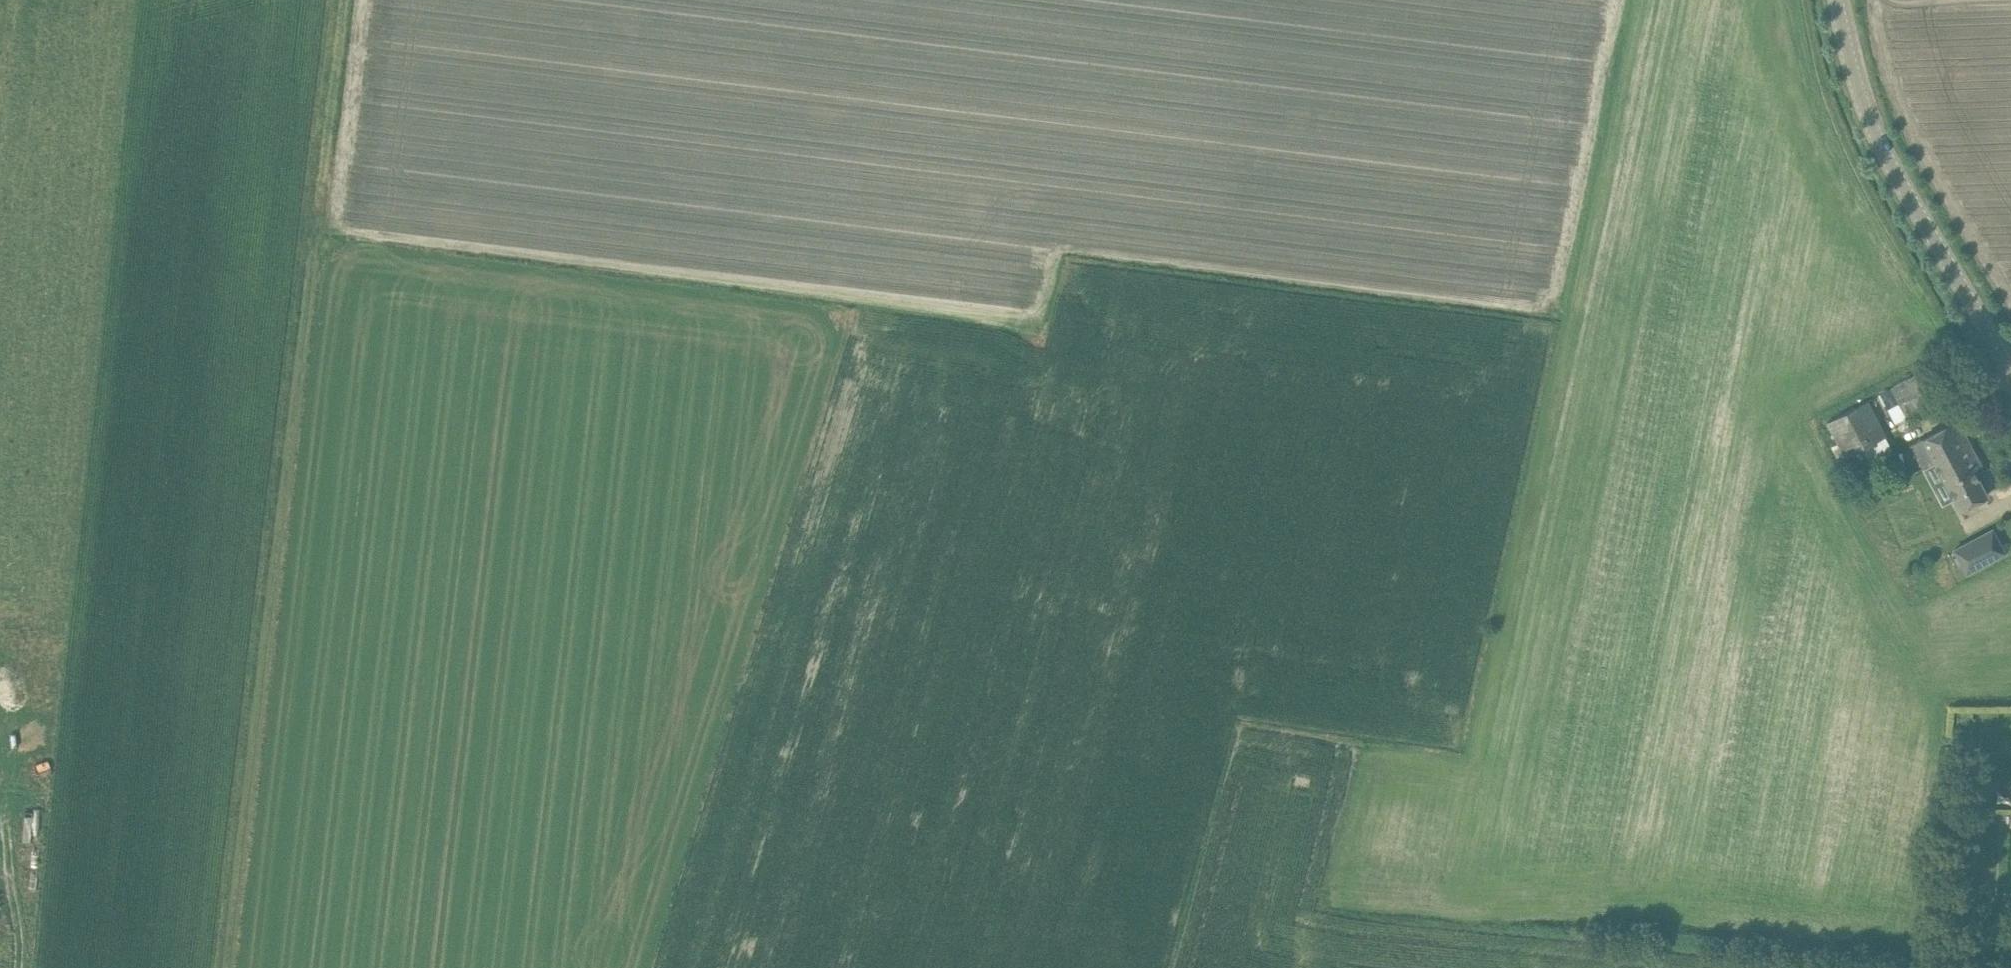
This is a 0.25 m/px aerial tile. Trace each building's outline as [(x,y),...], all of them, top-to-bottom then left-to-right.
[(1941,397),(1926,369),(1891,388),(1906,416),(1941,397)] [(1855,406),(1827,421),(1846,457),(1874,442),(1855,406)] [(1924,467),(1934,461),(1969,443),(1957,419),(1911,443),(1924,467)] [(1960,510),(1969,505),(1987,495),(1973,469),(1981,465),(1969,443),(1934,461),(1960,510)] [(1966,572),(2004,552),(1992,529),(1954,549),(1966,572)]
